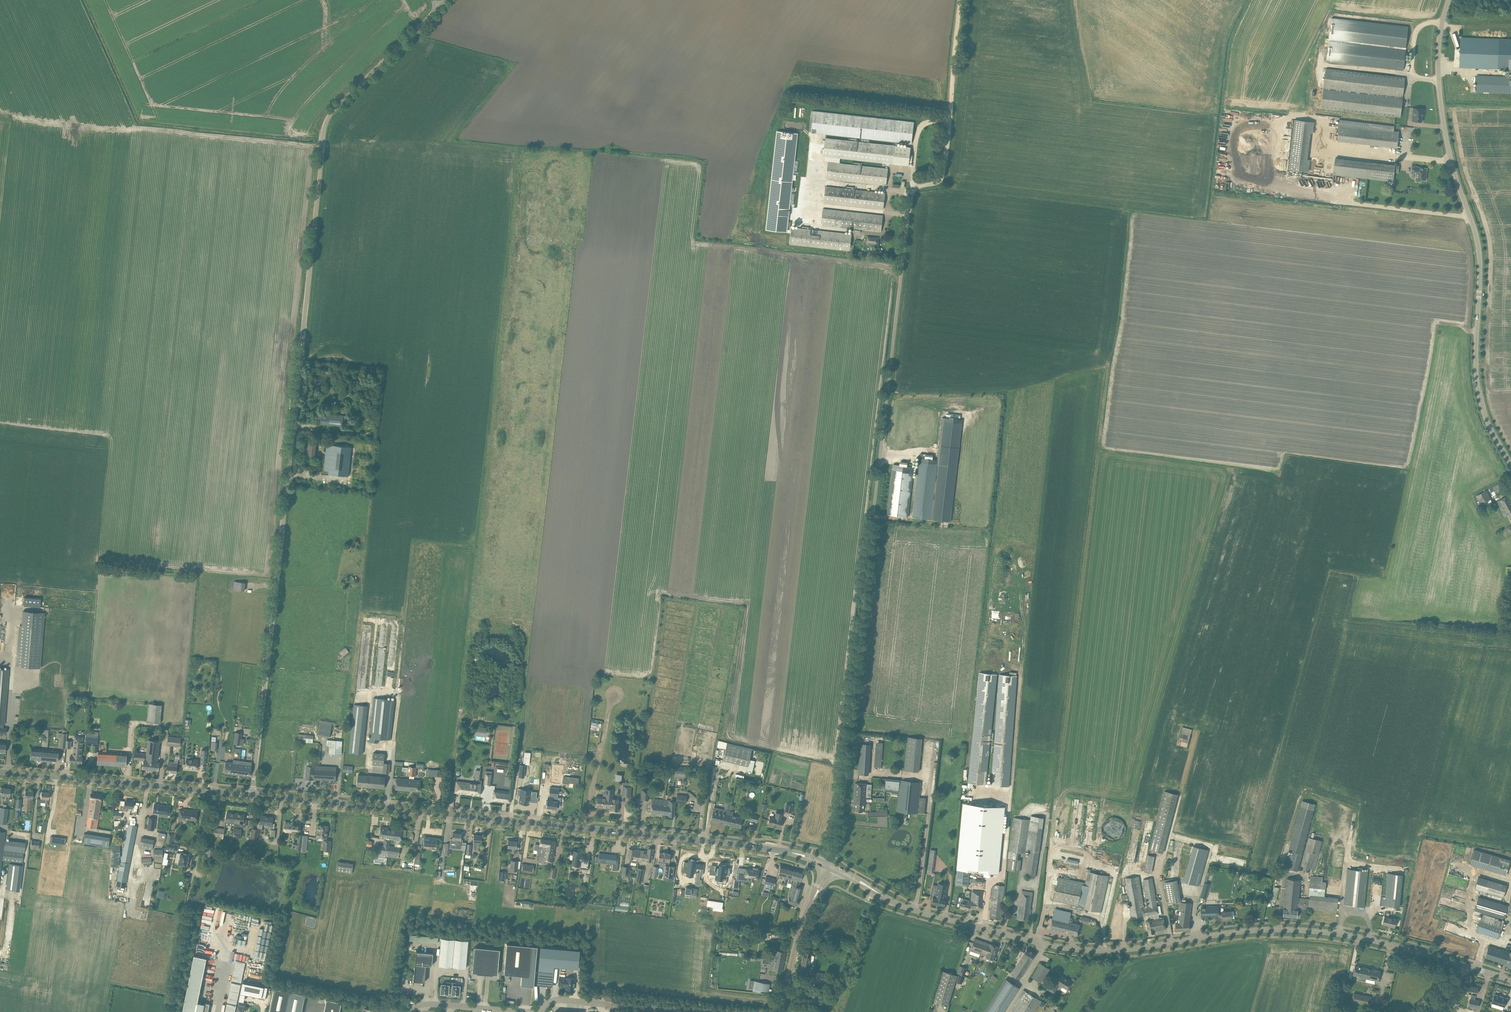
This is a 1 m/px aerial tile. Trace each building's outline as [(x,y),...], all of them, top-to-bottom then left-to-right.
[(1327,61),(1403,70),(1408,27),(1332,18),(1327,61)] [(1462,37),(1461,67),(1510,69),(1510,39),(1462,37)] [(1342,110),(1395,116),(1400,117),(1405,78),(1346,71),(1326,69),(1321,108),(1342,111),(1342,110)] [(1481,92),(1510,93),(1510,77),(1476,76),(1476,91),(1481,92)] [(1413,121),(1421,122),(1422,115),(1422,113),(1424,114),(1424,109),(1413,108),(1413,111),(1414,111),(1413,121)] [(814,111),(811,132),(823,133),(841,135),(907,143),(911,143),(914,122),(814,111)] [(1292,119),(1288,169),(1308,171),(1310,159),(1306,159),(1309,132),(1313,133),(1314,121),(1292,119)] [(1393,130),(1394,126),(1338,119),(1335,140),(1395,147),(1397,131),(1393,130)] [(766,230),(787,232),(786,232),(787,227),(790,227),(791,222),(789,221),(788,221),(797,133),(798,133),(777,131),(778,131),(770,196),(767,228),(767,230),(766,230)] [(823,156),(892,163),(909,165),(908,167),(912,167),(912,164),(909,164),(911,148),(825,138),(823,156)] [(827,179),(881,184),(886,185),(888,169),(828,162),(827,179)] [(1375,163),(1372,179),(1393,181),(1394,172),(1398,172),(1399,165),(1394,164),(1395,165),(1375,163)] [(1415,181),(1420,181),(1420,179),(1426,180),(1427,168),(1418,167),(1418,166),(1415,166),(1415,167),(1412,166),(1411,173),(1416,174),(1415,181)] [(1331,183),(1300,180),(1299,193),(1330,196),(1331,183)] [(885,193),(880,192),(826,186),(824,202),(883,209),(885,193)] [(821,225),(876,231),(881,231),(883,215),(823,209),(821,225)] [(790,244),(853,251),(854,245),(850,245),(852,234),(792,227),(790,244)] [(875,245),(875,243),(878,244),(878,238),(868,237),(868,238),(864,238),(864,241),(867,241),(867,242),(867,245),(875,245)] [(344,415),(320,413),(319,423),(342,426),(344,415)] [(920,454),(913,517),(951,522),(962,420),(960,420),(960,415),(947,413),(947,418),(942,417),(937,460),(925,458),(925,454),(920,454)] [(309,442),(308,448),(307,454),(316,455),(317,443),(309,442)] [(327,443),(324,470),(329,471),(328,474),(347,476),(351,447),(349,447),(337,445),(332,445),(332,444),(327,443)] [(914,467),(893,465),(887,514),(908,517),(914,467)] [(1505,490),(1501,482),(1492,487),(1496,494),(1505,490)] [(1483,492),(1476,496),(1481,504),(1488,501),(1483,492)] [(1503,506),(1510,501),(1510,500),(1508,495),(1497,501),(1500,507),(1503,506)] [(1510,517),(1510,501),(1503,506),(1509,518),(1510,517)] [(360,545),(356,540),(346,547),(351,552),(360,545)] [(352,576),(343,583),(345,587),(346,588),(348,587),(356,581),(352,576)] [(235,581),(234,589),(247,590),(247,582),(235,581)] [(23,625),(19,625),(17,666),(42,667),(45,612),(24,610),(23,625)] [(346,647),(339,652),(343,657),(349,652),(346,647)] [(9,669),(0,668),(0,724),(5,724),(9,669)] [(998,674),(979,672),(968,783),(986,784),(998,674)] [(999,674),(992,785),(1009,786),(1017,676),(999,674)] [(374,698),(369,742),(378,743),(379,738),(391,740),(395,700),(374,698)] [(159,716),(163,716),(163,704),(149,703),(148,721),(158,722),(159,716)] [(353,704),(349,752),(361,753),(365,705),(353,704)] [(318,736),(329,738),(332,724),(336,724),(336,722),(321,720),(318,736)] [(1177,744),(1187,747),(1192,729),(1183,727),(1177,744)] [(86,732),(85,743),(95,744),(95,745),(94,745),(93,752),(97,752),(98,735),(92,735),(92,733),(86,732)] [(235,732),(234,744),(241,744),(242,733),(235,732)] [(313,743),(314,735),(298,734),(298,741),(313,743)] [(70,762),(82,763),(82,757),(81,757),(83,737),(75,736),(73,756),(70,756),(70,762)] [(180,747),(181,737),(168,736),(167,745),(180,747)] [(908,736),(905,770),(918,772),(922,738),(908,736)] [(16,743),(20,746),(21,743),(13,737),(13,748),(16,743)] [(158,770),(159,765),(159,762),(157,761),(160,741),(148,739),(146,754),(135,752),(134,759),(144,760),(143,768),(158,770)] [(342,741),(327,740),(326,745),(330,745),(329,753),(342,754),(342,741)] [(881,767),(883,745),(883,742),(876,742),(874,766),(881,767)] [(749,759),(751,751),(752,748),(727,743),(723,760),(748,766),(749,759)] [(867,775),(869,744),(860,743),(859,774),(867,775)] [(58,761),(58,756),(59,751),(32,749),(31,759),(58,761)] [(530,764),(531,752),(523,751),(522,763),(530,764)] [(98,752),(98,764),(126,766),(127,754),(98,752)] [(374,752),(373,764),(383,765),(383,772),(390,773),(391,763),(384,762),(385,753),(374,752)] [(532,752),(531,765),(542,765),(542,753),(532,752)] [(167,766),(167,771),(176,772),(177,767),(177,766),(178,759),(181,759),(181,755),(175,754),(175,759),(174,762),(173,762),(169,761),(168,765),(167,765),(167,766)] [(186,758),(185,767),(197,768),(198,759),(193,758),(193,759),(186,758)] [(226,761),(224,773),(237,774),(239,760),(233,759),(233,762),(226,761)] [(749,759),(748,766),(746,771),(748,771),(748,772),(750,772),(752,772),(754,760),(749,759)] [(252,762),(239,760),(237,774),(250,776),(252,762)] [(417,767),(423,768),(424,763),(417,763),(416,767),(409,766),(408,775),(416,776),(417,767)] [(335,780),(336,775),(336,767),(306,765),(305,779),(335,780)] [(558,778),(560,767),(552,766),(550,777),(558,778)] [(484,784),(490,785),(492,771),(486,770),(484,784)] [(357,786),(369,787),(384,788),(385,777),(358,774),(357,786)] [(565,774),(564,781),(570,781),(570,780),(575,780),(575,782),(579,782),(580,775),(565,774)] [(419,791),(419,786),(420,780),(396,778),(395,789),(419,791)] [(897,811),(918,813),(921,782),(886,778),(885,791),(899,792),(897,811)] [(480,795),(481,783),(456,780),(455,792),(457,792),(457,791),(460,792),(460,793),(480,795)] [(623,782),(622,796),(630,797),(632,783),(623,782)] [(868,783),(855,783),(854,803),(856,803),(855,811),(860,811),(863,811),(864,804),(866,804),(868,783)] [(556,808),(557,803),(557,801),(558,793),(559,793),(559,788),(550,787),(549,792),(550,792),(550,797),(548,797),(548,802),(547,807),(556,808)] [(9,801),(10,789),(1,788),(0,795),(6,795),(5,801),(9,801)] [(604,797),(596,796),(595,807),(611,809),(610,810),(617,811),(618,798),(613,798),(613,789),(605,789),(604,797)] [(648,801),(649,790),(642,789),(641,800),(648,801)] [(32,798),(33,796),(33,791),(25,790),(24,797),(28,797),(27,805),(32,805),(32,798)] [(510,803),(511,792),(494,790),(493,801),(503,802),(503,801),(506,801),(506,803),(510,803)] [(521,792),(520,802),(524,803),(528,803),(529,800),(530,800),(530,798),(533,798),(534,792),(531,792),(531,791),(525,791),(521,790),(521,792)] [(44,804),(48,805),(48,799),(49,799),(49,792),(41,792),(40,799),(37,799),(36,805),(42,806),(42,802),(44,802),(44,804)] [(102,795),(91,793),(90,798),(91,798),(86,827),(97,828),(102,795)] [(676,802),(686,803),(687,795),(677,794),(676,802)] [(650,812),(662,814),(664,800),(652,799),(651,807),(650,812)] [(122,810),(128,811),(132,811),(132,807),(133,808),(133,801),(125,800),(125,806),(123,806),(122,810)] [(664,800),(662,814),(668,815),(668,816),(673,816),(674,811),(675,801),(670,801),(670,800),(664,800)] [(1302,800),(1301,806),(1296,823),(1288,850),(1294,852),(1293,855),(1289,854),(1287,861),(1286,868),(1298,871),(1315,804),(1302,800)] [(51,809),(49,823),(55,823),(55,820),(56,820),(56,817),(60,818),(60,814),(66,814),(66,816),(72,817),(72,811),(67,810),(67,802),(60,801),(60,806),(61,806),(60,809),(51,809)] [(170,806),(154,804),(153,813),(159,813),(158,816),(168,817),(168,814),(169,814),(170,806)] [(786,804),(784,811),(791,813),(793,805),(786,804)] [(9,808),(0,807),(0,811),(0,823),(7,824),(9,808)] [(188,820),(197,820),(198,810),(184,809),(184,810),(180,809),(178,820),(188,821),(188,820)] [(711,820),(725,824),(726,824),(729,814),(713,810),(711,820)] [(732,815),(733,811),(729,811),(729,814),(726,824),(740,827),(742,818),(732,815)] [(232,822),(237,823),(238,817),(235,816),(236,813),(227,812),(225,824),(232,825),(232,822)] [(782,813),(776,812),(775,817),(770,816),(768,824),(773,825),(773,826),(775,826),(781,827),(783,819),(781,819),(782,813)] [(245,814),(236,813),(235,816),(238,817),(237,823),(236,826),(246,827),(247,820),(244,819),(245,814)] [(744,818),(756,821),(758,816),(745,813),(744,818)] [(1163,853),(1172,818),(1158,814),(1150,849),(1163,853)] [(266,816),(261,816),(260,821),(258,820),(257,828),(262,829),(263,823),(268,824),(267,827),(271,827),(271,828),(274,828),(275,823),(272,823),(273,818),(266,817),(266,816)] [(1021,860),(1017,859),(1018,852),(1025,853),(1025,850),(1030,851),(1027,876),(1035,877),(1039,852),(1044,817),(1031,816),(1031,820),(1014,817),(1008,858),(1009,858),(1007,870),(1020,872),(1021,860)] [(293,822),(285,821),(284,830),(285,830),(285,831),(292,832),(292,831),(300,832),(300,825),(293,824),(293,822)] [(121,859),(116,885),(125,887),(137,826),(128,824),(122,856),(120,856),(120,859),(121,859)] [(328,826),(318,825),(316,837),(324,837),(324,840),(323,849),(330,849),(330,841),(326,840),(327,838),(328,826)] [(212,835),(215,835),(223,837),(225,829),(214,827),(212,835)] [(380,827),(380,832),(379,838),(385,838),(384,845),(378,844),(377,852),(387,853),(388,846),(389,839),(390,828),(380,827)] [(250,840),(257,841),(259,829),(252,828),(250,840)] [(390,828),(389,839),(401,840),(402,829),(390,828)] [(2,860),(22,863),(24,853),(4,850),(5,840),(6,832),(0,831),(0,879),(2,860)] [(450,842),(451,842),(451,844),(456,844),(456,848),(461,849),(461,845),(462,845),(463,842),(460,842),(461,840),(461,833),(453,832),(452,839),(451,838),(450,842)] [(87,833),(85,844),(110,848),(112,836),(87,833)] [(481,842),(482,840),(482,835),(474,834),(473,842),(477,842),(476,850),(480,850),(481,842)] [(51,836),(50,842),(65,844),(66,838),(51,836)] [(438,838),(424,837),(423,845),(432,846),(432,848),(437,849),(438,838)] [(1305,851),(1300,868),(1314,872),(1322,841),(1309,837),(1305,851)] [(538,844),(535,844),(534,849),(537,850),(540,850),(538,862),(542,863),(542,860),(552,862),(556,841),(541,838),(539,845),(538,845),(538,844)] [(516,848),(517,846),(517,841),(513,840),(513,839),(507,839),(507,843),(508,844),(508,847),(512,848),(512,853),(516,853),(516,848)] [(40,841),(32,840),(30,848),(38,850),(40,841)] [(177,851),(179,844),(171,843),(167,842),(165,848),(177,851)] [(388,846),(387,853),(399,855),(400,847),(388,846)] [(1193,846),(1183,882),(1198,886),(1208,850),(1193,846)] [(640,850),(629,848),(628,858),(631,858),(631,862),(638,863),(639,859),(640,850)] [(647,851),(640,850),(639,859),(638,863),(641,863),(642,860),(651,861),(653,853),(653,848),(649,848),(648,848),(647,851)] [(154,849),(154,858),(163,858),(163,849),(154,849)] [(1510,860),(1474,849),(1470,864),(1506,875),(1510,860)] [(573,851),(572,865),(577,866),(577,871),(580,871),(580,869),(588,870),(589,856),(582,855),(582,851),(579,850),(579,851),(574,850),(573,851)] [(177,852),(175,862),(179,863),(178,864),(187,866),(190,854),(181,852),(180,853),(177,852)] [(672,877),(673,871),(674,866),(669,865),(670,854),(659,852),(658,859),(666,860),(665,865),(664,876),(672,877)] [(928,871),(934,872),(937,853),(930,852),(928,871)] [(615,870),(617,870),(618,860),(618,859),(617,859),(617,858),(616,858),(610,858),(611,855),(607,854),(606,854),(606,853),(599,853),(599,856),(596,856),(595,862),(598,862),(600,862),(601,861),(601,858),(607,859),(607,862),(607,863),(609,863),(613,863),(612,868),(612,869),(615,870)] [(684,863),(683,868),(688,869),(686,878),(693,879),(694,868),(694,867),(698,868),(698,864),(695,864),(695,860),(689,859),(688,864),(684,863)] [(338,861),(336,871),(352,873),(353,863),(338,861)] [(22,891),(24,864),(9,863),(7,890),(22,891)] [(699,868),(700,869),(699,872),(696,872),(695,884),(701,885),(702,879),(699,879),(700,875),(702,875),(703,869),(704,864),(699,864),(699,868)] [(709,870),(709,875),(716,875),(715,879),(717,880),(716,883),(726,884),(727,879),(722,879),(723,874),(729,875),(730,868),(728,867),(728,866),(719,865),(718,868),(717,867),(716,871),(709,870)] [(788,883),(789,883),(790,879),(793,869),(780,866),(778,875),(785,878),(784,881),(788,882),(788,883)] [(734,879),(733,887),(738,888),(740,880),(742,880),(745,880),(748,880),(749,876),(752,877),(752,876),(754,876),(754,877),(758,878),(759,874),(758,874),(759,869),(758,869),(758,868),(753,867),(753,868),(749,868),(749,869),(748,869),(746,869),(746,871),(743,870),(743,873),(737,872),(736,874),(736,879),(734,879)] [(802,872),(793,869),(790,879),(789,883),(791,884),(792,879),(794,880),(793,885),(790,895),(789,895),(787,903),(797,906),(803,886),(799,885),(802,872)] [(957,869),(956,885),(968,886),(970,870),(957,869)] [(1368,871),(1348,869),(1344,904),(1364,906),(1368,871)] [(1101,912),(1108,876),(1088,871),(1080,907),(1101,912)] [(1207,872),(1200,897),(1206,899),(1211,884),(1207,883),(1210,872),(1207,872)] [(1384,906),(1399,907),(1402,874),(1388,873),(1385,897),(1381,896),(1380,905),(1384,906)] [(766,876),(764,883),(774,886),(776,879),(766,876)] [(1059,876),(1054,900),(1078,905),(1083,882),(1059,876)] [(1122,902),(1129,901),(1132,917),(1150,915),(1151,920),(1146,920),(1148,929),(1149,934),(1155,933),(1154,931),(1166,929),(1164,918),(1158,919),(1158,918),(1157,918),(1155,911),(1158,910),(1157,904),(1153,878),(1144,879),(1148,906),(1144,906),(1139,876),(1125,878),(1128,894),(1121,895),(1122,902)] [(1308,910),(1309,907),(1337,910),(1338,898),(1325,897),(1326,882),(1323,882),(1323,877),(1311,876),(1309,895),(1310,895),(1309,899),(1299,898),(1300,880),(1287,878),(1284,907),(1283,916),(1297,917),(1298,909),(1308,910)] [(1475,889),(1487,892),(1503,897),(1506,885),(1478,877),(1475,889)] [(476,893),(477,881),(468,880),(468,893),(476,893)] [(1177,880),(1165,882),(1169,903),(1181,900),(1177,880)] [(945,906),(946,901),(946,899),(945,898),(948,885),(938,883),(936,896),(934,896),(932,904),(945,906)] [(992,899),(990,917),(1002,919),(1003,900),(1005,885),(996,884),(992,887),(991,899),(992,899)] [(685,890),(684,896),(696,898),(698,889),(686,887),(685,890)] [(1030,916),(1032,909),(1030,909),(1033,892),(1022,890),(1018,914),(1017,919),(1030,921),(1030,916)] [(962,898),(961,901),(956,900),(955,907),(960,908),(960,907),(968,909),(969,906),(976,907),(976,908),(982,909),(983,892),(972,891),(971,900),(969,900),(962,898)] [(1509,906),(1478,897),(1474,910),(1505,919),(1506,915),(1510,915),(1510,893),(1509,906)] [(711,900),(710,906),(713,907),(712,910),(722,911),(723,902),(711,900)] [(1176,923),(1176,925),(1176,930),(1190,930),(1189,922),(1190,918),(1192,902),(1180,901),(1178,923),(1177,922),(1177,923),(1176,923)] [(1231,919),(1231,914),(1231,911),(1222,912),(1219,912),(1218,905),(1201,906),(1201,918),(1219,917),(1222,916),(1223,919),(1231,919)] [(1077,935),(1078,930),(1080,925),(1069,922),(1071,914),(1055,910),(1053,918),(1052,918),(1050,929),(1077,935)] [(1499,938),(1501,932),(1504,922),(1498,920),(1498,919),(1482,913),(1480,920),(1477,931),(1499,938)] [(1383,924),(1388,925),(1388,926),(1395,928),(1397,919),(1384,916),(1383,924)] [(466,968),(468,940),(441,938),(439,966),(466,968)] [(993,959),(996,951),(997,946),(991,944),(974,938),(971,950),(987,956),(986,957),(993,959)] [(507,944),(504,974),(522,975),(521,985),(534,987),(537,946),(507,944)] [(540,946),(538,969),(554,971),(554,966),(578,968),(580,950),(540,946)] [(1485,957),(1506,964),(1506,965),(1510,967),(1510,952),(1488,946),(1485,957)] [(477,973),(485,974),(487,948),(474,947),(472,972),(477,973)] [(497,974),(500,949),(487,948),(485,974),(493,975),(493,974),(497,974)] [(1020,979),(1033,958),(1035,954),(1027,948),(1011,974),(1020,979)] [(776,950),(774,960),(783,962),(785,952),(776,950)] [(432,965),(433,953),(416,951),(413,981),(425,982),(426,965),(432,965)] [(811,953),(803,952),(800,969),(808,971),(810,962),(812,963),(812,962),(814,956),(813,956),(811,955),(811,953)] [(210,1003),(205,1002),(205,1003),(197,1002),(206,958),(194,955),(182,1011),(208,1011),(210,1003)] [(769,969),(777,970),(782,971),(783,962),(774,960),(771,959),(769,969)] [(1032,977),(1041,982),(1050,969),(1041,963),(1032,977)] [(1359,977),(1366,978),(1368,968),(1355,965),(1353,975),(1359,976),(1359,977)] [(967,968),(959,966),(957,973),(964,976),(967,968)] [(1372,982),(1373,979),(1379,981),(1381,971),(1368,968),(1366,978),(1366,981),(1372,982)] [(552,986),(554,971),(538,969),(537,985),(552,986)] [(813,980),(824,982),(826,974),(814,971),(813,980)] [(948,1005),(958,975),(943,971),(934,1000),(948,1005)] [(1055,979),(1049,989),(1054,992),(1059,984),(1062,986),(1061,989),(1065,992),(1072,981),(1061,975),(1058,981),(1055,979)] [(573,990),(574,978),(567,977),(567,979),(559,978),(558,985),(566,986),(566,989),(573,990)] [(1019,988),(1006,979),(984,1011),(1004,1011),(1019,988)] [(242,981),(240,993),(258,997),(258,999),(265,1000),(268,987),(242,981)] [(767,983),(755,981),(753,989),(765,991),(767,983)] [(448,992),(450,992),(451,982),(446,982),(446,985),(441,984),(441,987),(440,987),(440,990),(441,991),(441,993),(448,994),(448,992)] [(451,982),(450,992),(452,992),(452,994),(459,995),(459,992),(460,992),(461,989),(459,988),(460,988),(460,986),(455,985),(455,983),(451,982)] [(1466,987),(1465,991),(1473,993),(1473,995),(1471,995),(1469,1005),(1477,1007),(1479,1001),(1475,1000),(1477,987),(1470,985),(1469,988),(1466,987)] [(269,1011),(301,1011),(305,994),(274,988),(269,1011)] [(824,998),(826,990),(820,988),(818,996),(824,998)] [(1042,1001),(1023,990),(1009,1011),(1033,1011),(1036,1007),(1038,1008),(1042,1001)] [(1361,1002),(1362,995),(1354,993),(1352,1001),(1361,1002)] [(1492,1003),(1504,1006),(1507,998),(1494,994),(1492,1003)] [(1362,995),(1361,1002),(1369,1004),(1371,996),(1362,995)] [(341,1002),(326,999),(324,1011),(339,1011),(341,1002)]
